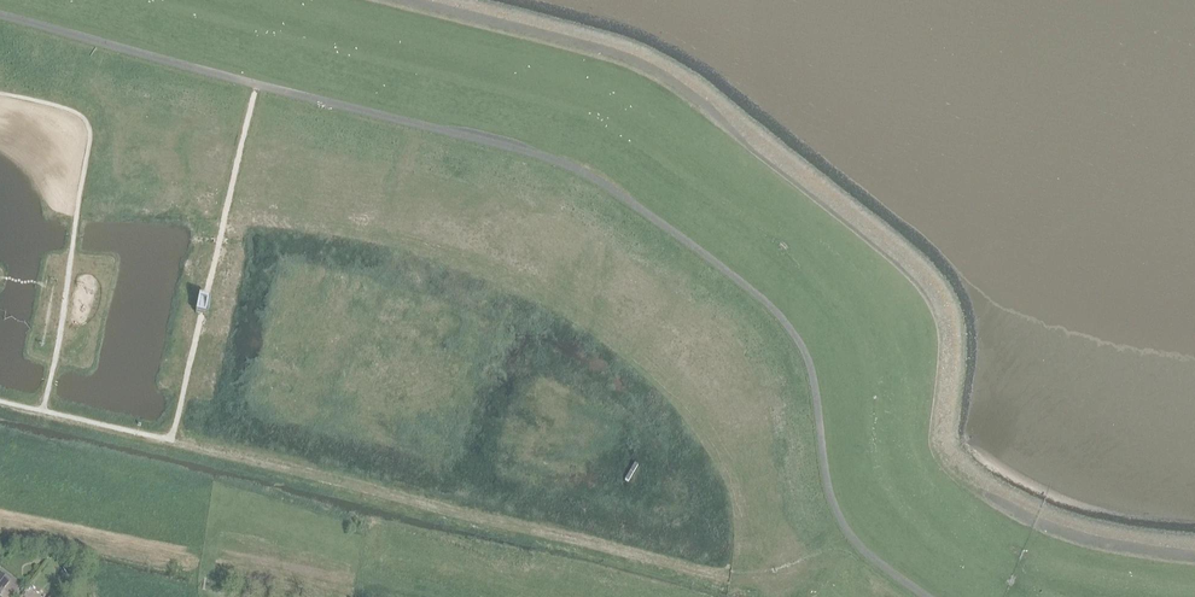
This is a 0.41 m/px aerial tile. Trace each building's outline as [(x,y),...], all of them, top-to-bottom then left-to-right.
[(66,567),(71,575),(78,571),(73,563),(66,567)] [(1,574),(0,576),(0,594),(10,581),(1,574)] [(14,595),(20,587),(11,581),(6,590),(14,595)]
